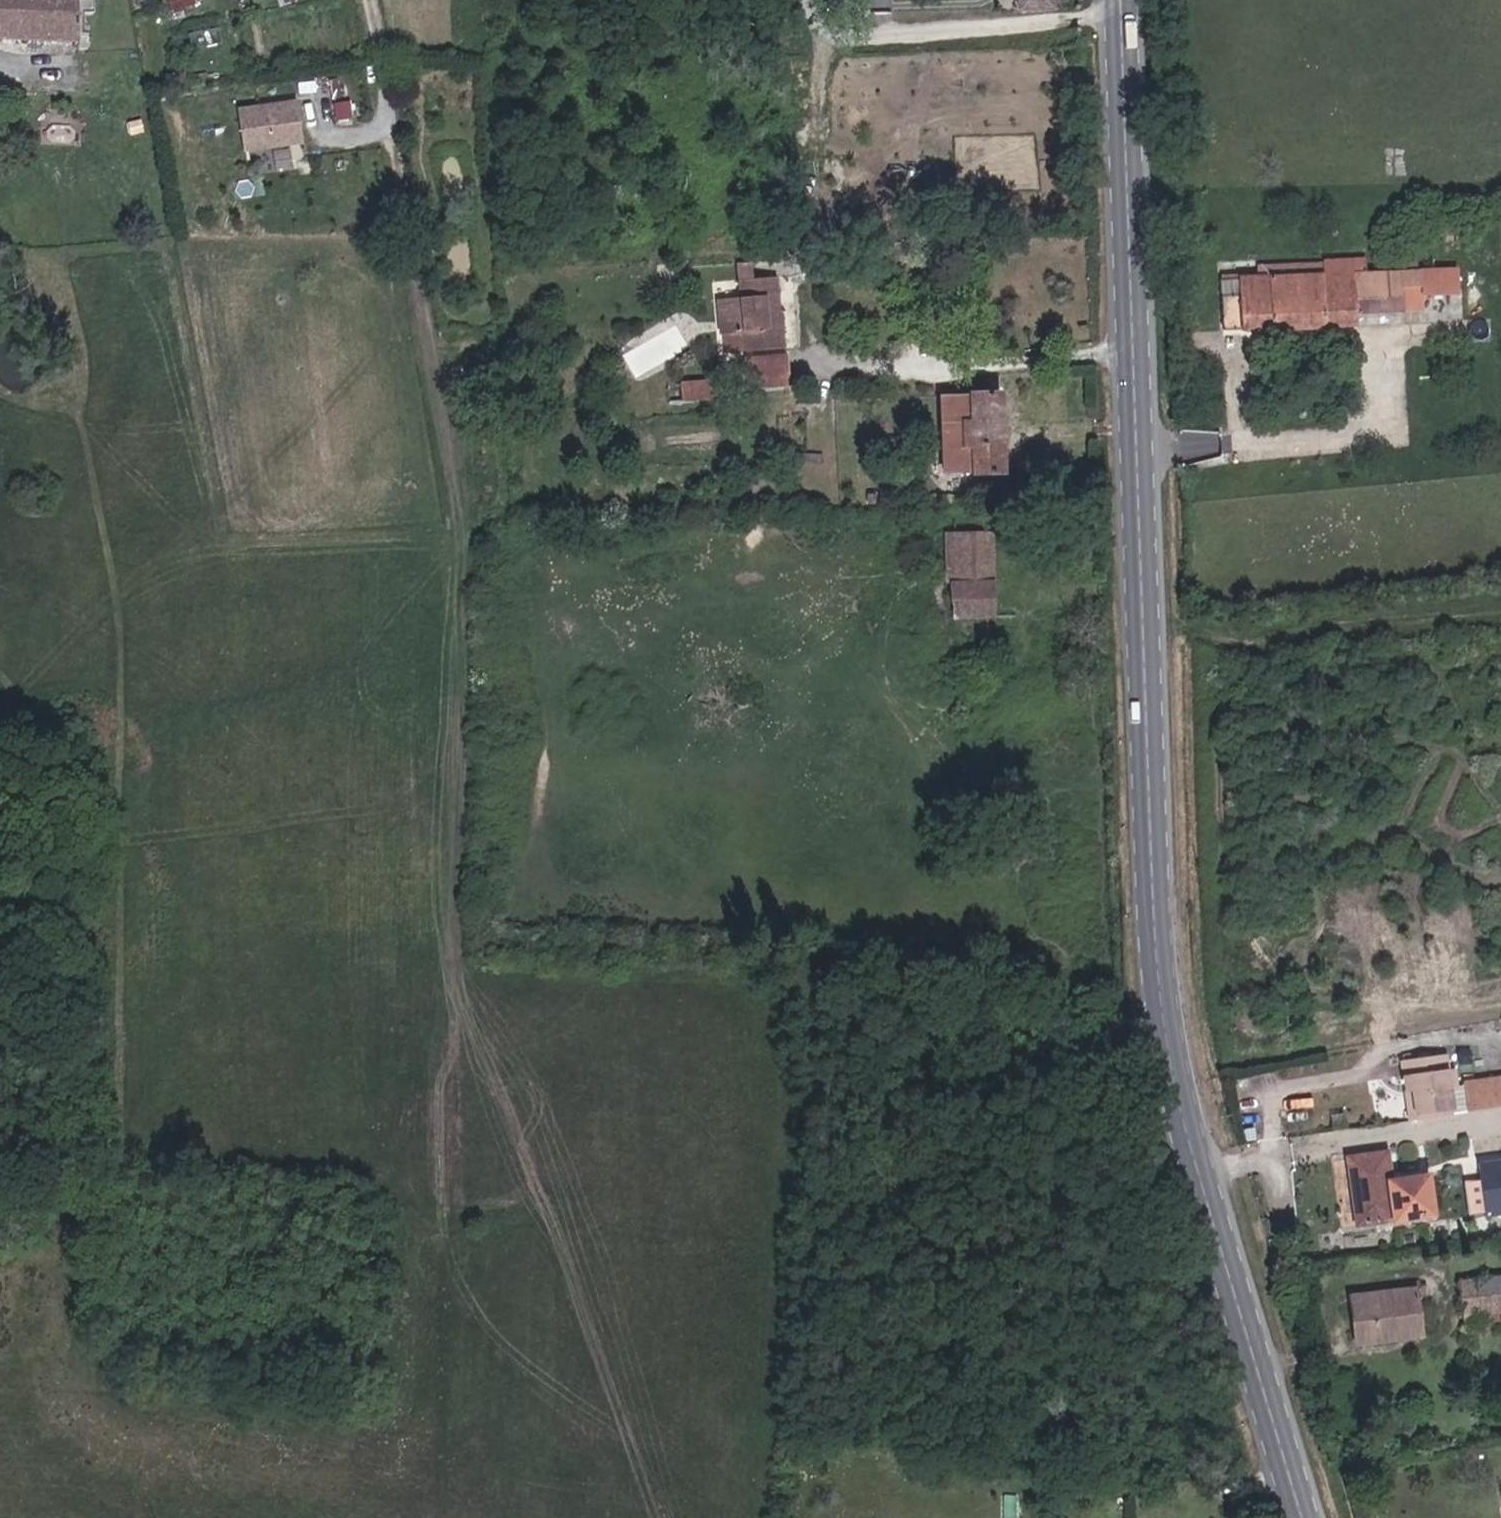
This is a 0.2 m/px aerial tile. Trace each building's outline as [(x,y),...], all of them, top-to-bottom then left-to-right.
[(69,35),(70,0),(0,0),(0,33),(69,35)] [(171,12),(201,4),(199,0),(168,0),(171,12)] [(888,1),(890,28),(910,27),(931,26),(930,0),(908,1),(888,1)] [(1059,9),(1059,0),(1021,0),(1022,10),(1059,9)] [(326,128),(318,88),(285,94),(286,98),(281,99),(280,95),(259,99),(267,140),(326,128)] [(771,275),(785,275),(785,257),(741,259),(741,273),(726,273),(727,298),(743,298),(744,328),(754,328),(754,360),(792,359),(792,331),(787,332),(787,321),(791,320),(791,293),(772,293),(771,275)] [(1258,264),(1259,276),(1306,276),(1306,263),(1258,264)] [(1306,263),(1306,276),(1326,275),(1326,264),(1306,263)] [(1356,266),(1356,275),(1374,274),(1374,266),(1356,266)] [(1468,290),(1467,273),(1423,274),(1424,292),(1468,290)] [(1326,275),(1306,276),(1259,276),(1243,276),(1244,328),(1357,326),(1356,317),(1403,315),(1402,293),(1424,292),(1423,274),(1374,274),(1356,275),(1326,275)] [(1227,328),(1244,328),(1243,276),(1226,277),(1227,328)] [(1424,315),(1424,292),(1402,293),(1403,315),(1424,315)] [(952,448),(996,445),(995,371),(950,372),(952,448)] [(959,523),(960,629),(994,629),(995,523),(959,523)] [(1450,1058),(1406,1063),(1410,1092),(1419,1091),(1422,1112),(1456,1108),(1452,1069),(1450,1058)] [(1462,1087),(1460,1068),(1452,1069),(1456,1108),(1457,1116),(1472,1114),(1468,1086),(1462,1087)] [(1500,1110),(1500,1081),(1468,1086),(1472,1114),(1500,1110)] [(1422,1112),(1419,1091),(1410,1092),(1413,1122),(1424,1121),(1422,1112)] [(1379,1158),(1383,1188),(1397,1186),(1393,1155),(1379,1158)] [(1383,1188),(1379,1158),(1350,1161),(1359,1229),(1444,1218),(1439,1181),(1397,1186),(1383,1188)] [(1492,1164),(1500,1218),(1500,1163),(1492,1164)] [(1459,1286),(1463,1312),(1500,1307),(1500,1280),(1459,1286)] [(1420,1290),(1348,1299),(1353,1343),(1419,1335),(1415,1300),(1422,1300),(1420,1290)] [(1463,1312),(1465,1324),(1500,1319),(1500,1307),(1463,1312)]
